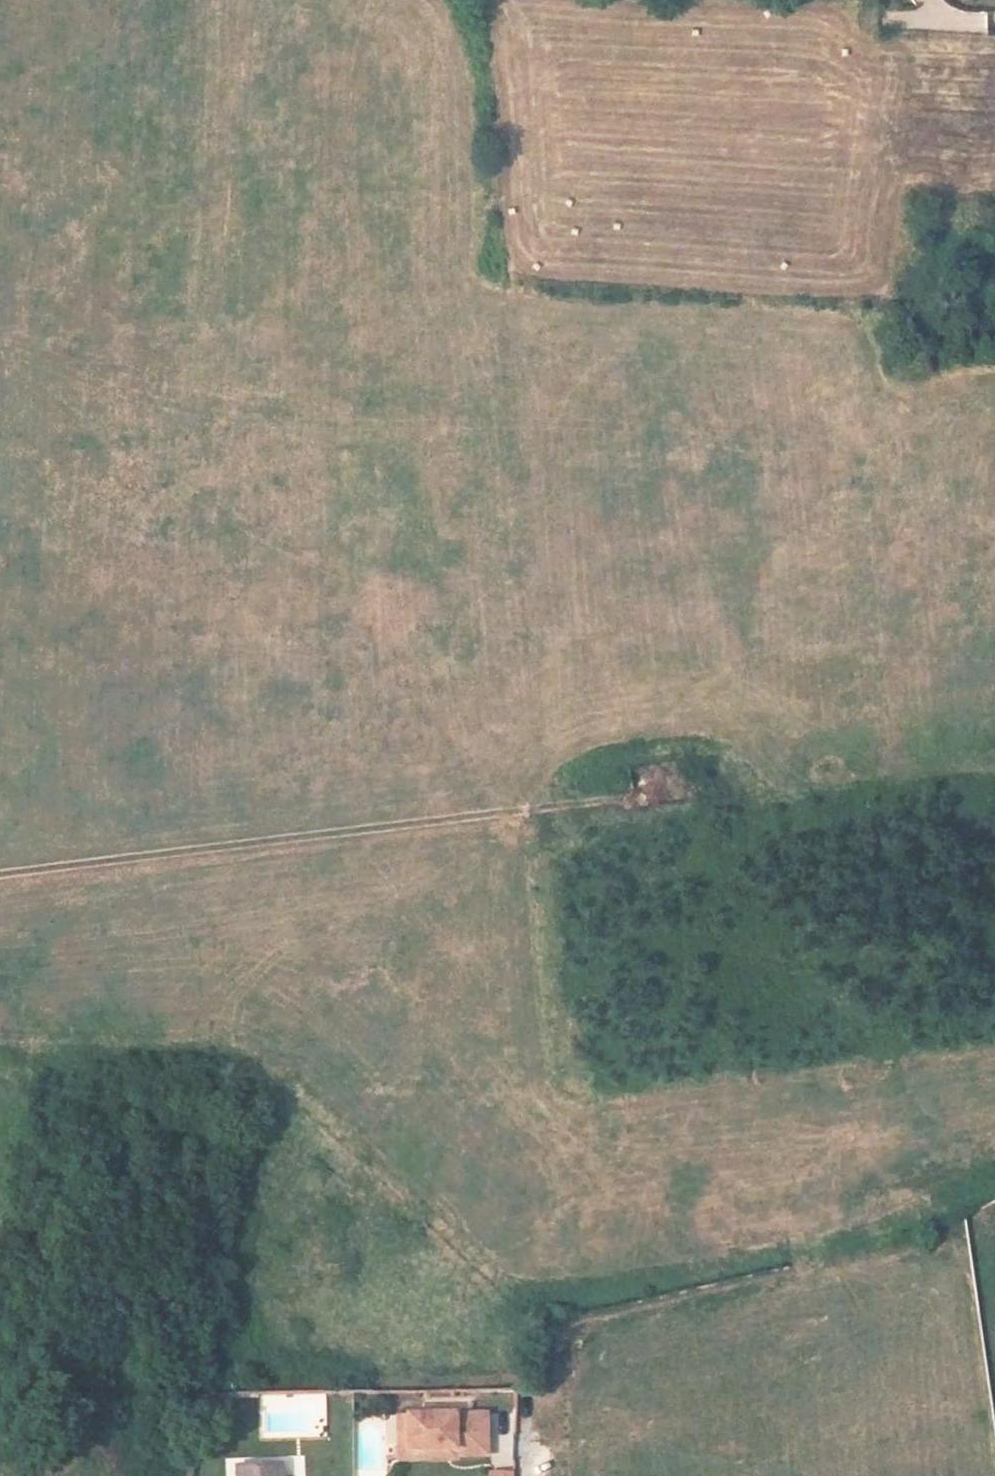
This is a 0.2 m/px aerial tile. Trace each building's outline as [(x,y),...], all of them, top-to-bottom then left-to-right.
[(481,1463),(480,1424),(408,1426),(408,1458),(451,1458),(451,1464),(481,1463)] [(451,1467),(451,1458),(408,1458),(408,1426),(398,1426),(399,1468),(409,1468),(451,1467)] [(251,1468),(251,1475),(286,1475),(286,1467),(251,1468)] [(251,1468),(242,1468),(242,1475),(251,1475),(251,1468)]
